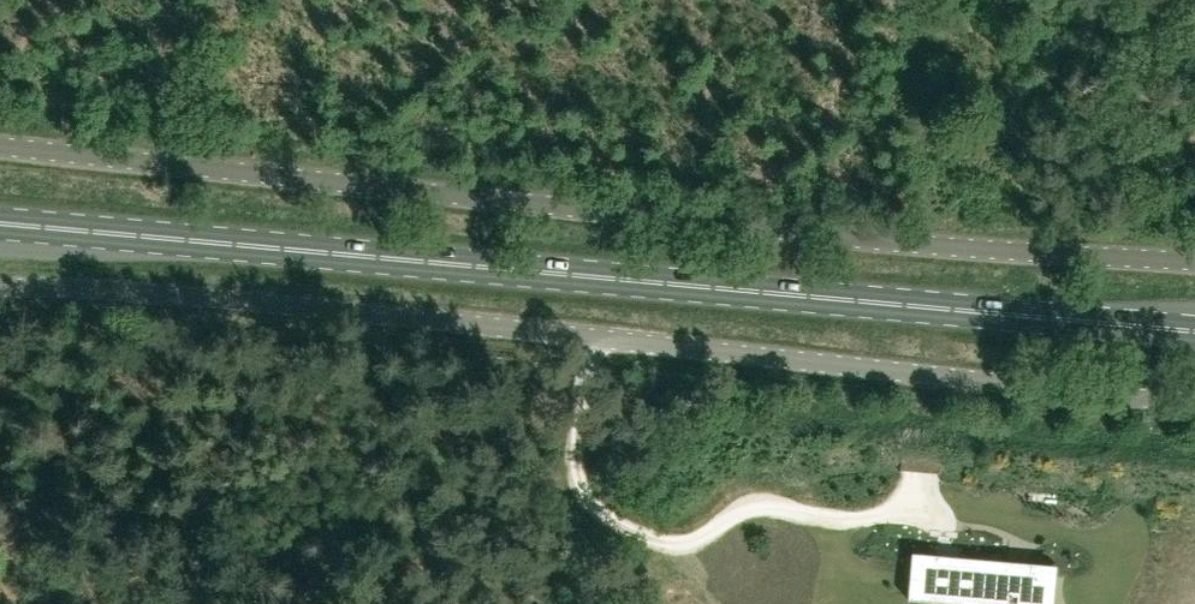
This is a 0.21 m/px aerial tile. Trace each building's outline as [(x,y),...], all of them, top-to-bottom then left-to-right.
[(937,561),(937,556),(914,554),(911,586),(915,586),(915,593),(1037,603),(1055,603),(1059,566),(1035,564),(1034,569),(937,561)]
